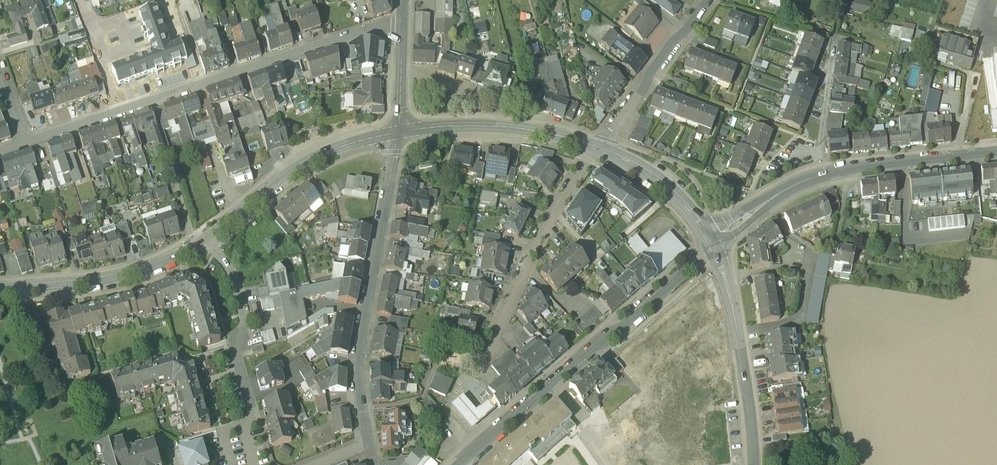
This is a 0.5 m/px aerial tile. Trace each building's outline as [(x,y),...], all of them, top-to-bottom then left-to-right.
[(20,4),(26,19),(32,17),(35,24),(45,20),(44,17),(43,17),(41,13),(37,3),(36,0),(30,0),(20,4)] [(37,3),(41,13),(49,9),(46,0),(45,0),(37,3)] [(97,0),(91,0),(94,9),(100,7),(99,4),(97,0)] [(269,6),(270,10),(276,9),(277,8),(279,15),(288,12),(287,11),(288,11),(284,0),(280,0),(274,2),(274,3),(268,5),(269,6)] [(391,0),(377,0),(368,3),(373,20),(390,15),(391,14),(391,0)] [(442,38),(442,37),(450,37),(452,37),(452,12),(452,0),(437,0),(436,38),(441,38),(442,38)] [(643,2),(640,0),(637,0),(634,4),(639,8),(648,15),(652,10),(643,2)] [(673,17),(679,8),(673,4),(676,0),(650,0),(673,17)] [(776,0),(770,0),(768,4),(779,9),(782,2),(776,0)] [(861,1),(856,0),(853,0),(850,13),(858,14),(861,1)] [(871,3),(861,1),(858,14),(868,16),(871,3)] [(76,14),(72,2),(66,5),(70,16),(76,14)] [(314,12),(311,4),(311,3),(303,6),(306,14),(314,12)] [(20,21),(26,19),(20,4),(6,9),(16,32),(23,29),(20,21)] [(270,13),(270,10),(269,6),(262,8),(264,15),(270,13)] [(188,70),(196,68),(190,51),(185,53),(181,42),(172,46),(157,7),(140,14),(154,53),(116,68),(123,86),(185,62),(188,70)] [(270,13),(272,20),(281,50),(293,47),(292,45),(289,34),(288,29),(283,30),(279,17),(279,15),(277,8),(276,9),(270,10),(270,13)] [(288,12),(291,23),(297,21),(296,18),(298,17),(295,8),(288,11),(287,11),(288,12)] [(634,34),(643,42),(658,23),(648,15),(639,8),(624,26),(624,27),(634,34)] [(44,17),(45,20),(35,24),(37,32),(48,28),(50,28),(55,25),(51,14),(49,9),(41,13),(43,17),(44,17)] [(297,21),(301,35),(321,29),(315,12),(314,12),(306,14),(298,17),(296,18),(297,21)] [(263,15),(265,22),(272,20),(270,13),(264,15),(263,15)] [(218,15),(222,28),(228,26),(225,14),(218,15)] [(210,19),(213,27),(218,26),(215,15),(208,17),(209,19),(210,19)] [(467,15),(458,15),(459,26),(467,26),(467,15)] [(724,32),(736,36),(742,20),(730,15),(724,32)] [(413,48),(420,49),(421,42),(428,42),(429,16),(414,16),(413,48)] [(231,28),(232,31),(239,29),(238,26),(236,18),(230,20),(233,28),(231,28)] [(209,19),(203,21),(207,34),(208,36),(215,34),(213,27),(210,19),(209,19)] [(764,28),(767,21),(759,19),(757,25),(764,28)] [(270,54),(281,50),(272,20),(265,22),(269,35),(265,36),(270,54)] [(755,24),(742,20),(736,36),(748,41),(755,24)] [(76,21),(67,23),(69,33),(79,31),(76,21)] [(201,36),(207,34),(203,21),(189,26),(195,44),(203,42),(201,36)] [(485,22),(474,25),(476,36),(487,34),(485,22)] [(535,24),(525,26),(526,33),(536,31),(535,24)] [(239,29),(244,45),(256,41),(255,41),(250,25),(239,29)] [(900,40),(903,29),(892,26),(889,37),(900,40)] [(621,31),(630,39),(634,34),(624,27),(621,31)] [(48,28),(37,32),(41,42),(53,38),(50,28),(48,28)] [(550,28),(538,31),(542,44),(554,41),(550,28)] [(238,65),(250,61),(244,45),(239,29),(232,31),(237,47),(233,49),(238,65)] [(911,43),(914,32),(903,29),(900,40),(911,43)] [(67,35),(69,43),(85,38),(83,30),(67,35)] [(7,39),(10,47),(27,42),(24,31),(16,34),(17,36),(7,39)] [(289,34),(292,45),(297,44),(294,32),(289,34)] [(601,44),(609,50),(613,45),(618,38),(610,32),(601,44)] [(205,75),(218,71),(213,54),(214,54),(208,36),(207,34),(201,36),(203,42),(204,45),(207,56),(200,58),(205,75)] [(215,34),(208,36),(214,54),(213,54),(218,71),(229,68),(224,51),(223,51),(220,52),(217,41),(215,34)] [(722,38),(734,43),(735,39),(723,34),(722,38)] [(67,35),(58,38),(61,47),(70,44),(69,43),(67,35)] [(934,45),(941,48),(942,47),(944,38),(936,36),(934,45)] [(443,58),(449,60),(449,53),(450,37),(442,37),(442,38),(441,38),(441,50),(440,58),(443,59),(443,58)] [(806,37),(801,49),(818,55),(822,43),(806,37)] [(85,38),(69,43),(70,44),(71,46),(86,42),(85,38)] [(613,45),(628,57),(633,50),(618,38),(613,45)] [(942,47),(953,50),(955,42),(944,38),(942,47)] [(704,45),(715,49),(717,43),(706,39),(704,45)] [(747,43),(735,39),(734,43),(746,47),(747,43)] [(261,57),(256,41),(244,45),(250,61),(261,57)] [(58,42),(47,46),(49,53),(60,50),(58,42)] [(195,44),(200,58),(207,56),(204,45),(203,42),(195,44)] [(358,66),(358,71),(361,70),(372,69),(376,69),(376,64),(382,65),(384,43),(362,42),(349,46),(351,61),(351,67),(358,66)] [(413,65),(434,67),(435,49),(428,49),(428,42),(421,42),(420,49),(413,48),(413,65)] [(475,45),(478,57),(489,54),(487,43),(475,45)] [(969,46),(961,43),(958,52),(954,66),(970,71),(974,57),(967,55),(969,46)] [(838,45),(836,61),(847,63),(849,54),(850,46),(838,45)] [(861,48),(860,56),(870,57),(871,48),(862,45),(861,48)] [(858,55),(860,56),(861,48),(850,46),(849,54),(858,55)] [(954,66),(958,52),(953,50),(942,47),(941,48),(937,61),(954,66)] [(26,52),(29,60),(39,57),(36,49),(26,52)] [(434,67),(440,67),(443,59),(440,58),(441,50),(435,49),(434,67)] [(801,49),(797,61),(813,67),(818,55),(801,49)] [(647,60),(633,50),(628,57),(621,66),(635,76),(647,60)] [(309,73),(312,82),(332,75),(333,77),(340,75),(339,63),(337,52),(330,52),(305,60),(309,73)] [(684,69),(694,73),(700,56),(690,52),(684,69)] [(462,58),(449,53),(449,60),(459,64),(461,61),(462,58)] [(849,54),(847,63),(856,66),(858,55),(849,54)] [(497,56),(495,62),(506,66),(508,59),(497,56)] [(546,59),(548,65),(558,62),(556,56),(546,59)] [(712,60),(700,56),(694,73),(706,77),(712,60)] [(77,66),(79,72),(88,69),(87,67),(95,64),(93,58),(76,64),(77,66)] [(455,77),(459,64),(449,60),(443,58),(443,59),(440,67),(438,74),(454,80),(455,77)] [(724,65),(712,60),(706,77),(718,82),(724,65)] [(753,69),(759,72),(763,62),(756,60),(753,69)] [(470,83),(474,72),(475,68),(473,65),(461,61),(459,64),(455,77),(470,83)] [(484,85),(502,91),(502,90),(505,80),(508,72),(505,71),(507,66),(506,66),(495,62),(492,61),(487,77),(484,85)] [(798,75),(800,76),(809,79),(813,67),(797,61),(792,73),(798,75)] [(845,79),(847,63),(836,61),(834,78),(845,79)] [(548,65),(554,86),(560,85),(562,90),(566,89),(559,62),(558,62),(548,65)] [(769,64),(763,62),(759,72),(765,74),(769,64)] [(847,79),(858,81),(859,81),(861,67),(856,66),(847,63),(845,79),(847,79)] [(94,81),(95,86),(102,84),(95,64),(87,67),(88,69),(94,82),(94,81)] [(548,95),(548,97),(557,101),(553,86),(554,86),(548,65),(538,68),(544,92),(547,91),(548,95)] [(736,70),(724,65),(718,82),(730,86),(736,70)] [(66,69),(68,75),(79,72),(77,66),(66,69)] [(894,66),(890,74),(897,77),(901,69),(894,66)] [(264,74),(270,90),(280,87),(286,85),(281,68),(264,74)] [(599,105),(606,110),(614,99),(618,94),(625,84),(604,68),(600,74),(602,75),(598,80),(597,78),(593,84),(595,93),(599,96),(597,99),(601,102),(599,105)] [(83,85),(94,82),(88,69),(79,72),(83,85)] [(68,75),(70,81),(73,88),(83,85),(79,72),(68,75)] [(470,83),(476,85),(480,75),(474,72),(470,83)] [(790,86),(793,87),(798,75),(792,73),(790,72),(785,84),(790,86)] [(303,75),(307,86),(313,84),(312,82),(309,73),(303,75)] [(922,90),(929,91),(933,75),(924,73),(920,89),(922,90)] [(267,106),(274,104),(270,90),(264,74),(247,79),(253,95),(256,103),(258,102),(264,100),(267,106)] [(60,78),(62,84),(70,81),(68,75),(60,78)] [(487,77),(480,75),(476,85),(484,87),(484,85),(487,77)] [(800,76),(796,88),(813,94),(817,82),(809,79),(800,76)] [(505,80),(502,90),(509,92),(511,82),(505,80)] [(673,86),(686,91),(688,85),(676,80),(673,86)] [(61,86),(62,92),(67,106),(77,103),(73,88),(70,81),(62,84),(60,85),(61,86)] [(94,81),(94,82),(83,85),(88,99),(99,96),(95,86),(94,81)] [(859,81),(858,81),(857,87),(857,88),(868,91),(870,83),(859,81)] [(222,88),(227,104),(244,99),(238,82),(222,88)] [(354,95),(354,108),(371,108),(382,107),(380,107),(379,82),(363,83),(363,95),(354,95)] [(587,91),(584,82),(579,84),(582,93),(587,91)] [(28,95),(30,100),(41,96),(37,87),(37,84),(26,88),(28,95)] [(102,84),(95,86),(99,96),(106,93),(102,84)] [(754,87),(747,84),(745,90),(752,93),(754,87)] [(37,87),(41,96),(51,93),(50,90),(49,88),(43,90),(42,85),(37,87)] [(83,85),(73,88),(77,103),(88,99),(83,85)] [(286,105),(292,103),(286,85),(280,87),(286,105)] [(553,86),(557,101),(564,103),(565,101),(565,100),(562,90),(560,85),(554,86),(553,86)] [(61,86),(50,90),(51,93),(52,95),(62,92),(61,86)] [(789,99),(793,87),(790,86),(785,98),(789,99)] [(286,105),(280,87),(270,90),(274,104),(276,110),(286,107),(286,105)] [(847,100),(853,100),(855,88),(849,87),(847,100)] [(209,120),(210,125),(218,122),(214,108),(227,104),(222,88),(205,93),(209,103),(204,105),(209,120)] [(796,88),(791,100),(808,106),(813,94),(796,88)] [(929,91),(922,90),(919,103),(926,104),(929,91)] [(926,104),(924,115),(930,115),(933,115),(936,115),(940,94),(929,91),(926,104)] [(62,92),(52,95),(56,107),(57,110),(67,106),(62,92)] [(655,111),(662,114),(669,96),(656,92),(650,109),(655,111)] [(52,95),(51,93),(41,96),(45,111),(56,107),(52,95)] [(19,98),(22,105),(30,102),(30,100),(28,95),(19,98)] [(45,111),(41,96),(30,100),(30,102),(34,115),(45,111)] [(180,102),(185,118),(191,116),(201,112),(196,96),(180,102)] [(681,101),(669,96),(662,114),(675,119),(681,101)] [(533,109),(541,112),(545,100),(537,97),(533,109)] [(552,116),(557,101),(548,97),(546,97),(545,100),(541,112),(552,116)] [(784,111),(789,99),(785,98),(784,97),(780,109),(784,111)] [(829,113),(840,114),(842,99),(837,98),(831,97),(829,113)] [(847,100),(842,99),(840,114),(846,115),(851,116),(854,101),(853,100),(847,100)] [(791,100),(787,112),(804,118),(808,106),(791,100)] [(563,120),(563,118),(568,104),(564,103),(557,101),(552,116),(563,120)] [(693,106),(681,101),(675,119),(687,123),(693,106)] [(174,121),(185,118),(180,102),(163,107),(168,123),(169,123),(174,121)] [(258,102),(256,103),(251,104),(255,115),(261,113),(258,102)] [(569,103),(568,102),(568,104),(563,118),(572,122),(578,106),(569,103)] [(227,104),(214,108),(218,122),(231,117),(227,104)] [(274,104),(267,106),(269,113),(276,110),(274,104)] [(705,110),(693,106),(687,123),(699,128),(705,110)] [(156,109),(163,131),(171,129),(169,123),(168,123),(163,107),(156,109)] [(371,108),(372,116),(384,115),(384,107),(382,107),(371,108)] [(594,112),(597,126),(605,116),(603,114),(604,112),(597,107),(594,112)] [(646,119),(652,121),(655,111),(650,109),(646,119)] [(717,115),(705,110),(699,128),(710,132),(717,115)] [(151,111),(131,118),(137,136),(144,133),(150,131),(154,143),(156,149),(163,147),(151,111)] [(11,139),(0,112),(0,143),(11,139)] [(799,131),(804,118),(787,112),(782,125),(799,131)] [(255,115),(259,128),(265,126),(261,113),(255,115)] [(233,122),(237,134),(240,133),(247,131),(258,127),(254,115),(236,121),(233,122)] [(928,125),(930,115),(924,115),(923,118),(921,129),(926,128),(926,126),(928,125)] [(926,128),(934,127),(933,115),(930,115),(928,125),(926,126),(926,128)] [(194,125),(191,116),(185,118),(189,129),(195,127),(194,125)] [(674,121),(661,116),(659,121),(671,126),(672,125),(674,121)] [(826,130),(827,137),(839,136),(839,133),(842,118),(828,116),(826,130)] [(216,144),(223,165),(245,158),(237,134),(233,122),(231,117),(218,122),(210,125),(211,126),(205,128),(209,141),(215,139),(216,144)] [(641,117),(639,122),(650,126),(652,121),(646,119),(644,118),(641,117)] [(131,118),(120,121),(125,137),(133,135),(133,137),(129,138),(134,152),(135,151),(141,149),(137,136),(131,118)] [(183,147),(193,144),(189,129),(185,118),(174,121),(176,128),(179,127),(181,133),(178,134),(183,147)] [(908,132),(908,137),(920,136),(920,131),(921,129),(923,118),(902,121),(902,119),(901,120),(901,121),(891,122),(888,132),(888,133),(888,134),(908,132)] [(934,127),(926,128),(928,146),(950,143),(948,126),(951,126),(951,123),(951,118),(936,119),(937,127),(934,127)] [(169,123),(171,129),(173,136),(178,134),(181,133),(179,127),(176,128),(174,121),(169,123)] [(870,121),(867,128),(871,127),(872,133),(875,127),(875,122),(870,121)] [(648,132),(650,126),(639,122),(637,128),(648,132)] [(115,123),(104,127),(109,143),(112,154),(115,160),(121,158),(115,140),(120,139),(115,123)] [(883,126),(875,127),(872,133),(872,135),(884,134),(883,126)] [(195,127),(189,129),(193,144),(194,146),(200,144),(196,131),(195,127)] [(260,133),(258,127),(247,131),(249,137),(260,133)] [(261,134),(267,153),(288,146),(282,127),(261,134)] [(754,127),(750,139),(767,146),(771,134),(754,127)] [(101,145),(106,143),(101,128),(90,131),(99,159),(105,156),(101,145)] [(205,128),(196,131),(200,144),(204,143),(209,141),(205,128)] [(646,138),(648,132),(637,128),(635,134),(644,137),(646,138)] [(922,146),(928,146),(926,128),(921,129),(920,131),(920,136),(922,146)] [(729,131),(722,129),(719,136),(726,138),(729,131)] [(710,134),(698,130),(696,134),(708,138),(710,134)] [(99,159),(90,131),(78,135),(84,151),(88,150),(92,160),(91,160),(94,167),(92,168),(96,179),(104,176),(103,171),(101,165),(99,159)] [(150,131),(144,133),(148,145),(154,143),(150,131)] [(888,134),(890,150),(910,148),(908,137),(908,132),(888,134)] [(642,145),(644,137),(635,134),(633,133),(630,140),(642,145)] [(872,135),(868,136),(870,153),(886,150),(884,134),(872,135)] [(827,137),(829,157),(848,155),(846,135),(839,136),(827,137)] [(853,155),(870,153),(868,136),(863,137),(851,138),(853,155)] [(920,136),(908,137),(910,148),(922,146),(920,136)] [(743,150),(747,138),(743,137),(738,149),(743,150)] [(71,138),(59,141),(70,174),(73,183),(80,181),(72,155),(76,153),(71,138)] [(204,143),(205,148),(216,144),(215,139),(209,141),(204,143)] [(750,139),(745,151),(755,155),(762,158),(767,146),(750,139)] [(63,177),(70,174),(59,141),(47,145),(53,161),(57,160),(63,177)] [(205,148),(204,143),(200,144),(194,146),(197,155),(207,152),(205,148)] [(665,149),(660,145),(655,150),(661,154),(665,149)] [(141,149),(135,151),(136,154),(137,157),(135,158),(135,154),(129,156),(133,166),(137,165),(139,168),(147,165),(143,154),(141,149)] [(471,170),(474,157),(474,153),(455,149),(452,167),(471,170)] [(671,157),(677,159),(681,156),(676,149),(673,151),(671,157)] [(738,149),(734,160),(750,167),(755,155),(745,151),(743,150),(738,149)] [(541,159),(552,161),(554,154),(537,150),(536,158),(541,159)] [(31,151),(19,155),(25,171),(30,186),(37,183),(32,168),(37,167),(31,151)] [(486,174),(496,176),(500,152),(489,151),(488,158),(487,158),(486,163),(487,164),(486,174)] [(197,155),(203,173),(212,170),(207,152),(197,155)] [(510,154),(500,152),(496,176),(506,177),(507,167),(509,166),(510,162),(508,161),(510,154)] [(99,159),(101,165),(108,163),(110,162),(111,164),(113,164),(112,161),(115,160),(112,154),(105,156),(99,159)] [(18,173),(25,171),(19,155),(1,160),(5,172),(7,177),(18,173)] [(470,174),(477,175),(478,164),(480,157),(474,157),(471,170),(470,174)] [(534,157),(528,166),(530,167),(534,170),(540,161),(541,159),(536,158),(534,157)] [(249,170),(245,158),(223,165),(227,177),(231,175),(249,170)] [(61,187),(73,183),(70,174),(63,177),(57,160),(53,161),(53,164),(57,176),(61,187)] [(746,178),(750,167),(734,160),(729,172),(746,178)] [(540,161),(534,170),(553,183),(559,175),(553,171),(554,169),(550,166),(548,167),(540,161)] [(50,173),(52,178),(57,176),(53,164),(48,166),(50,173)] [(476,181),(482,182),(484,165),(478,164),(477,175),(476,181)] [(528,178),(534,170),(530,167),(528,166),(522,174),(528,178)] [(249,169),(249,170),(231,175),(232,178),(234,178),(237,186),(252,181),(252,182),(253,181),(249,169)] [(507,186),(513,187),(516,170),(510,169),(507,186)] [(996,196),(994,169),(980,170),(982,185),(989,185),(990,197),(986,198),(987,209),(996,208),(996,197),(996,196)] [(548,191),(553,183),(534,170),(528,178),(534,182),(534,184),(538,186),(539,186),(548,191)] [(21,184),(24,192),(31,189),(30,186),(25,171),(18,173),(21,184)] [(969,171),(939,175),(942,201),(972,198),(969,171)] [(2,178),(5,187),(10,185),(7,177),(5,172),(1,174),(2,178)] [(596,183),(593,186),(609,196),(605,202),(624,214),(625,214),(633,223),(651,208),(645,203),(641,199),(630,191),(630,190),(621,184),(621,185),(609,177),(609,178),(605,175),(604,176),(597,172),(592,180),(596,183)] [(10,185),(5,187),(6,189),(21,184),(18,173),(7,177),(10,185)] [(48,181),(51,190),(55,189),(52,178),(50,173),(44,175),(46,181),(48,181)] [(912,205),(942,201),(939,175),(909,178),(912,205)] [(57,176),(52,178),(55,189),(61,187),(57,176)] [(345,191),(353,192),(356,179),(347,178),(334,185),(339,192),(345,189),(345,191)] [(372,182),(356,179),(353,192),(369,195),(369,190),(371,190),(372,182)] [(592,188),(593,186),(596,183),(592,180),(590,179),(586,184),(592,188)] [(893,180),(877,182),(879,198),(878,211),(878,217),(885,217),(885,201),(884,201),(884,197),(895,196),(893,180)] [(43,182),(46,192),(51,190),(48,181),(46,181),(43,182)] [(398,195),(414,198),(415,193),(417,185),(400,182),(398,195)] [(874,199),(879,198),(877,182),(861,183),(862,200),(874,199)] [(37,183),(30,186),(31,189),(32,192),(39,189),(37,183)] [(321,183),(316,187),(324,196),(329,193),(321,183)] [(154,188),(158,200),(170,197),(166,185),(154,188)] [(329,193),(334,201),(341,196),(339,192),(334,185),(328,190),(329,193)] [(417,192),(423,193),(424,186),(417,185),(415,193),(417,192)] [(307,186),(296,195),(309,210),(320,200),(312,191),(307,186)] [(320,200),(324,196),(316,187),(312,191),(320,200)] [(32,192),(31,189),(24,192),(26,199),(33,196),(32,192)] [(339,192),(341,196),(367,201),(369,195),(353,192),(345,191),(345,189),(339,192)] [(823,199),(827,208),(838,203),(833,191),(819,197),(820,200),(823,199)] [(480,207),(496,209),(498,195),(482,192),(480,207)] [(567,213),(564,218),(581,238),(602,206),(581,192),(573,204),(567,213)] [(333,199),(329,193),(324,197),(330,203),(333,199)] [(522,199),(538,202),(539,196),(523,193),(522,199)] [(151,194),(142,197),(144,203),(153,200),(151,194)] [(434,202),(435,195),(427,194),(426,200),(429,201),(434,202)] [(296,195),(286,204),(299,219),(309,210),(296,195)] [(395,208),(411,211),(412,211),(414,198),(398,195),(395,208)] [(141,197),(132,199),(134,206),(143,203),(141,197)] [(426,200),(414,198),(412,211),(411,211),(411,215),(419,216),(420,210),(427,212),(429,201),(426,200)] [(986,198),(979,199),(980,207),(980,209),(987,209),(986,198)] [(784,217),(791,233),(830,216),(827,208),(823,199),(820,200),(784,217)] [(309,210),(313,214),(324,205),(320,200),(309,210)] [(91,210),(92,210),(97,208),(95,202),(89,204),(91,210)] [(871,211),(872,203),(863,203),(863,217),(871,217),(871,211)] [(80,206),(82,213),(91,210),(89,204),(80,206)] [(290,226),(299,219),(286,204),(275,214),(279,219),(288,228),(290,226)] [(173,214),(176,223),(182,222),(176,205),(170,207),(170,208),(173,214)] [(156,212),(158,218),(143,223),(150,246),(165,241),(164,238),(179,233),(176,223),(173,214),(170,208),(156,212)] [(515,208),(510,219),(524,226),(530,215),(515,208)] [(60,223),(66,221),(59,210),(53,215),(59,223),(60,223)] [(91,210),(82,213),(85,220),(94,217),(92,210),(91,210)] [(313,214),(309,210),(299,219),(302,223),(313,214)] [(141,217),(143,223),(158,218),(156,212),(141,217)] [(981,218),(974,217),(973,223),(979,225),(981,218)] [(19,229),(29,228),(26,218),(16,221),(19,229)] [(275,222),(287,236),(293,230),(290,226),(288,228),(279,219),(275,222)] [(321,222),(322,228),(328,227),(339,225),(338,219),(332,220),(321,222)] [(406,226),(423,229),(425,223),(407,219),(406,226)] [(518,238),(524,226),(510,219),(504,231),(518,238)] [(9,230),(6,221),(0,223),(2,231),(9,230)] [(63,233),(60,223),(59,223),(55,224),(58,235),(63,233)] [(405,240),(406,236),(418,238),(427,240),(427,238),(428,230),(423,229),(406,226),(393,224),(390,238),(405,240)] [(127,225),(121,227),(125,240),(131,238),(127,225)] [(327,233),(337,235),(337,234),(339,225),(328,227),(327,233)] [(457,232),(464,236),(468,229),(461,225),(457,232)] [(102,237),(103,239),(117,235),(115,229),(114,226),(100,230),(102,237)] [(347,242),(351,243),(367,246),(370,229),(354,226),(353,235),(348,234),(348,235),(347,242)] [(747,242),(752,271),(770,268),(768,251),(781,242),(771,226),(747,242)] [(120,242),(125,240),(121,227),(115,229),(117,235),(117,234),(120,242)] [(640,258),(656,277),(686,252),(669,233),(649,251),(640,258)] [(117,234),(117,235),(103,239),(109,258),(110,260),(124,255),(120,242),(117,234)] [(348,235),(337,234),(337,235),(336,241),(347,242),(348,235)] [(447,246),(455,241),(451,234),(443,239),(447,246)] [(483,240),(499,243),(500,237),(485,234),(483,240)] [(58,236),(44,240),(52,263),(51,263),(53,267),(66,263),(58,236)] [(418,238),(406,236),(405,240),(404,242),(416,245),(415,251),(419,252),(420,245),(417,244),(418,238)] [(640,258),(649,251),(637,236),(628,244),(640,258)] [(38,268),(51,263),(52,263),(44,240),(43,237),(30,241),(38,268)] [(102,237),(88,242),(94,259),(95,263),(109,258),(103,239),(102,237)] [(80,264),(94,259),(88,242),(87,238),(73,242),(76,251),(80,264)] [(482,247),(483,240),(475,238),(473,246),(482,247)] [(14,253),(23,250),(20,239),(11,242),(14,253)] [(66,241),(70,253),(76,251),(73,242),(72,239),(66,241)] [(899,239),(891,240),(891,247),(899,246),(899,239)] [(486,247),(498,250),(499,243),(483,240),(482,247),(486,248),(486,247)] [(351,243),(347,242),(336,241),(335,246),(340,247),(350,249),(351,243)] [(404,249),(411,250),(415,251),(416,245),(404,242),(403,249),(404,249)] [(351,243),(350,249),(348,260),(350,260),(363,262),(364,263),(367,246),(351,243)] [(338,258),(348,260),(350,249),(340,247),(338,258)] [(486,248),(484,260),(507,264),(509,251),(498,250),(486,247),(486,248)] [(840,279),(849,280),(855,251),(838,247),(836,256),(834,264),(843,266),(841,274),(840,279)] [(540,276),(556,294),(557,293),(555,292),(561,287),(563,288),(564,288),(562,286),(574,277),(575,278),(576,277),(574,275),(579,271),(581,273),(583,271),(581,269),(586,265),(588,267),(589,266),(573,248),(540,276)] [(14,253),(16,259),(27,255),(25,249),(14,253)] [(411,250),(404,249),(403,254),(405,255),(404,256),(410,257),(411,250)] [(419,252),(415,251),(411,250),(410,257),(410,258),(422,260),(423,252),(419,252)] [(872,263),(874,252),(865,250),(863,261),(872,263)] [(385,271),(401,274),(403,266),(403,263),(404,256),(405,255),(403,254),(387,251),(387,252),(388,252),(384,271),(385,271)] [(423,252),(422,260),(429,261),(430,254),(423,252)] [(302,253),(292,257),(294,266),(304,263),(302,253)] [(818,253),(814,277),(826,280),(828,271),(833,272),(834,264),(836,256),(831,255),(818,253)] [(16,259),(22,275),(33,272),(27,255),(16,259)] [(404,256),(403,263),(415,265),(416,262),(421,263),(422,260),(410,258),(410,257),(404,256)] [(638,265),(627,275),(640,291),(656,277),(640,258),(635,262),(638,265)] [(482,272),(484,260),(477,259),(475,271),(477,272),(482,272)] [(348,268),(361,270),(363,262),(350,260),(348,268)] [(504,277),(507,264),(484,260),(482,272),(481,273),(494,275),(504,277)] [(843,266),(834,264),(833,272),(841,274),(843,266)] [(343,284),(346,267),(334,265),(332,279),(331,286),(335,285),(342,283),(343,284)] [(957,268),(944,265),(942,274),(955,277),(957,268)] [(274,277),(265,278),(267,289),(269,299),(290,294),(286,276),(285,273),(279,266),(273,272),(274,277)] [(412,267),(403,266),(401,274),(411,275),(412,267)] [(343,284),(360,286),(362,270),(361,270),(348,268),(346,267),(343,284)] [(461,270),(452,268),(450,278),(460,279),(461,270)] [(401,280),(413,281),(414,276),(411,275),(401,274),(385,271),(385,277),(384,279),(397,281),(398,279),(401,280)] [(477,272),(476,280),(484,282),(492,283),(494,275),(481,273),(482,272),(477,272)] [(611,315),(627,301),(615,288),(609,280),(602,272),(596,277),(603,286),(604,285),(610,292),(599,301),(600,302),(609,313),(611,315)] [(624,280),(615,288),(627,301),(640,291),(627,275),(626,274),(622,278),(624,280)] [(286,276),(290,294),(297,293),(294,275),(286,276)] [(624,280),(622,278),(618,281),(613,276),(609,280),(615,288),(624,280)] [(562,286),(564,288),(575,278),(574,277),(562,286)] [(814,277),(806,320),(819,316),(826,280),(814,277)] [(394,298),(396,289),(397,281),(384,279),(383,278),(380,296),(394,298)] [(164,286),(156,289),(162,307),(169,305),(170,308),(179,306),(177,302),(180,301),(190,307),(191,310),(187,311),(189,319),(193,318),(195,324),(191,325),(194,335),(198,334),(200,340),(196,341),(198,349),(220,342),(219,337),(220,336),(218,331),(217,331),(212,315),(213,315),(212,310),(211,310),(207,299),(208,299),(207,293),(206,294),(204,289),(187,279),(182,281),(182,280),(177,281),(177,282),(170,285),(169,284),(164,285),(164,286)] [(315,282),(316,289),(331,286),(332,279),(329,279),(315,282)] [(754,282),(761,324),(779,321),(772,279),(754,282)] [(483,288),(484,282),(476,280),(473,280),(472,286),(483,288)] [(310,290),(300,292),(302,302),(325,298),(340,294),(342,283),(335,285),(331,286),(316,289),(310,290)] [(343,284),(342,283),(340,294),(338,302),(338,303),(356,306),(360,286),(343,284)] [(469,286),(467,295),(491,300),(493,290),(483,288),(472,286),(469,286)] [(534,293),(542,302),(548,297),(539,288),(534,293)] [(163,311),(162,307),(156,289),(148,291),(149,294),(146,295),(146,294),(145,294),(150,314),(152,314),(163,311)] [(267,289),(256,291),(258,301),(269,299),(267,289)] [(399,289),(396,289),(394,298),(411,301),(411,302),(415,302),(416,297),(399,293),(399,289)] [(527,297),(524,300),(538,317),(548,308),(542,302),(534,293),(532,289),(526,295),(527,297)] [(306,321),(302,302),(300,292),(279,297),(281,309),(287,339),(291,337),(307,328),(306,321)] [(152,317),(152,314),(150,314),(145,294),(144,293),(140,294),(139,296),(145,314),(143,314),(145,319),(152,317)] [(489,310),(491,300),(467,295),(466,305),(489,310)] [(137,318),(137,316),(131,298),(131,296),(123,298),(124,301),(120,302),(120,301),(119,302),(118,301),(114,302),(114,303),(106,306),(111,324),(118,322),(119,327),(127,324),(126,322),(130,320),(131,320),(137,318)] [(137,316),(143,314),(145,314),(139,296),(131,298),(137,316)] [(410,311),(411,302),(411,301),(394,298),(380,296),(376,315),(391,318),(391,317),(392,308),(410,311)] [(281,309),(279,297),(272,298),(272,299),(274,310),(281,309)] [(272,299),(260,301),(263,312),(274,310),(272,299)] [(529,325),(538,317),(524,300),(526,302),(520,307),(522,309),(517,312),(528,325),(529,325)] [(177,302),(179,306),(187,311),(191,310),(190,307),(180,301),(177,302)] [(411,302),(410,311),(417,312),(418,303),(415,302),(411,302)] [(609,313),(600,302),(594,307),(594,308),(602,317),(603,319),(609,313)] [(112,326),(111,324),(106,306),(105,304),(98,306),(98,309),(95,310),(95,309),(94,309),(93,308),(89,310),(88,311),(85,312),(90,330),(93,329),(94,334),(102,332),(101,329),(112,326)] [(447,316),(448,308),(441,307),(439,318),(454,321),(454,317),(447,316)] [(454,317),(458,318),(459,310),(448,308),(447,316),(454,317)] [(576,324),(583,332),(602,317),(594,308),(576,324)] [(307,328),(314,324),(318,322),(318,321),(326,315),(326,316),(333,315),(333,313),(333,312),(333,310),(324,311),(306,321),(307,328)] [(86,332),(86,331),(80,313),(80,311),(68,315),(69,317),(70,320),(66,321),(64,318),(63,314),(47,318),(48,323),(50,328),(48,329),(52,342),(54,341),(72,336),(72,338),(76,337),(80,335),(81,333),(86,332)] [(86,331),(90,330),(85,312),(80,313),(86,331)] [(318,321),(318,322),(320,329),(328,326),(326,317),(326,316),(326,315),(318,321)] [(818,322),(819,316),(806,320),(805,325),(818,323),(818,322)] [(335,326),(333,335),(351,338),(354,320),(336,317),(335,326)] [(391,318),(389,326),(407,330),(409,321),(391,317),(391,318)] [(460,318),(457,333),(465,335),(474,337),(478,321),(469,319),(469,318),(460,317),(460,318)] [(523,329),(531,338),(536,334),(529,325),(528,325),(523,329)] [(319,339),(320,343),(325,340),(333,335),(335,326),(334,326),(333,329),(330,331),(321,335),(322,338),(319,339)] [(406,336),(407,330),(389,326),(388,332),(397,334),(404,336),(406,336)] [(584,334),(578,328),(573,332),(579,338),(584,334)] [(376,330),(374,342),(395,346),(397,334),(388,332),(376,330)] [(272,331),(261,334),(264,346),(276,342),(272,331)] [(795,333),(790,334),(793,351),(797,350),(797,346),(801,346),(800,336),(795,337),(795,333)] [(395,346),(402,347),(404,336),(397,334),(395,346)] [(535,343),(542,351),(548,346),(541,338),(537,334),(536,334),(531,338),(533,340),(535,343)] [(545,334),(541,338),(548,346),(551,343),(549,342),(550,340),(545,334)] [(769,355),(770,354),(790,351),(793,351),(790,334),(766,337),(767,343),(764,344),(765,350),(768,349),(769,355)] [(330,353),(333,335),(325,340),(320,343),(311,349),(317,360),(331,353),(330,353)] [(331,353),(348,356),(351,338),(333,335),(330,353),(331,353)] [(79,361),(72,338),(72,336),(54,341),(57,354),(60,355),(61,359),(59,359),(61,367),(64,367),(67,379),(72,377),(73,379),(90,374),(86,359),(82,360),(79,361)] [(551,343),(548,346),(542,351),(553,364),(569,351),(555,336),(550,340),(549,342),(551,343)] [(79,361),(82,360),(76,337),(72,338),(79,361)] [(514,356),(516,358),(535,343),(533,340),(514,356)] [(393,357),(395,346),(374,342),(372,353),(387,356),(393,357)] [(516,358),(519,361),(534,380),(553,364),(542,351),(535,343),(516,358)] [(402,347),(395,346),(393,357),(400,358),(402,347)] [(251,350),(252,356),(264,353),(262,347),(251,350)] [(821,357),(820,349),(813,350),(815,359),(821,357)] [(491,368),(502,380),(512,372),(510,369),(519,361),(516,358),(514,356),(510,351),(491,368)] [(770,354),(772,365),(791,362),(790,351),(770,354)] [(387,356),(386,362),(392,363),(399,364),(400,358),(393,357),(387,356)] [(185,430),(187,435),(210,428),(208,421),(210,420),(208,414),(207,415),(205,407),(204,407),(202,401),(204,400),(202,394),(201,394),(199,387),(198,387),(196,381),(197,380),(193,366),(186,369),(185,366),(181,364),(178,364),(176,357),(163,361),(163,362),(152,365),(152,364),(145,366),(144,365),(138,367),(139,369),(132,371),(132,370),(124,372),(124,371),(118,373),(119,375),(111,377),(118,400),(123,399),(123,402),(135,398),(134,395),(143,393),(144,396),(155,392),(154,389),(172,384),(176,398),(174,399),(177,411),(180,410),(182,419),(179,419),(183,431),(185,430)] [(392,370),(392,363),(386,362),(378,361),(379,370),(389,370),(392,370)] [(512,372),(502,380),(516,396),(534,380),(519,361),(510,369),(512,372)] [(799,361),(795,362),(798,379),(806,377),(804,364),(800,364),(799,361)] [(607,371),(613,378),(622,370),(615,362),(606,370),(607,371)] [(795,362),(791,362),(772,365),(771,366),(771,371),(768,372),(769,377),(772,377),(773,383),(798,379),(795,362)] [(255,373),(259,384),(260,387),(261,387),(262,389),(265,389),(266,390),(269,390),(284,385),(280,372),(283,371),(281,365),(255,373)] [(599,397),(606,391),(603,387),(606,384),(613,378),(607,371),(604,373),(602,370),(597,365),(583,377),(595,391),(596,393),(596,397),(598,396),(599,397)] [(299,373),(305,382),(315,376),(309,367),(299,373)] [(370,371),(370,385),(387,385),(401,385),(404,385),(404,376),(389,376),(389,370),(379,370),(370,371)] [(313,381),(316,387),(329,380),(346,380),(346,371),(329,371),(329,372),(313,381)] [(430,391),(445,398),(452,383),(436,376),(430,391)] [(586,399),(595,391),(583,377),(569,389),(571,390),(574,394),(571,396),(574,400),(577,398),(581,403),(582,405),(587,401),(586,399)] [(617,382),(613,378),(606,384),(603,387),(606,391),(617,382)] [(346,392),(346,380),(329,380),(316,387),(310,391),(314,399),(325,397),(325,394),(324,392),(329,390),(329,391),(329,392),(346,392)] [(499,409),(515,396),(502,380),(488,392),(493,398),(491,399),(497,407),(499,409)] [(269,391),(269,390),(266,390),(265,389),(262,389),(261,387),(260,387),(259,384),(258,384),(260,393),(269,391)] [(388,389),(387,385),(370,385),(371,403),(388,402),(388,389)] [(416,385),(406,385),(406,391),(406,394),(416,394),(416,385)] [(802,390),(796,391),(797,402),(804,401),(802,390)] [(772,395),(773,406),(797,402),(796,391),(794,391),(783,393),(772,395)] [(493,408),(494,409),(497,407),(491,399),(493,398),(488,392),(481,398),(486,404),(488,402),(493,408)] [(582,405),(591,415),(602,406),(599,397),(598,396),(596,397),(596,393),(587,401),(582,405)] [(266,422),(273,448),(291,442),(288,431),(286,423),(294,421),(287,397),(265,403),(267,411),(267,412),(270,421),(266,422)] [(314,399),(317,410),(327,408),(325,397),(314,399)] [(418,404),(431,420),(440,412),(427,397),(425,402),(418,404)] [(451,407),(472,431),(495,411),(494,409),(493,408),(488,402),(486,404),(476,412),(463,397),(451,407)] [(773,406),(775,416),(799,412),(797,402),(773,406)] [(572,431),(575,428),(569,422),(555,405),(516,439),(486,464),(516,464),(531,452),(538,462),(547,454),(540,447),(560,429),(567,436),(568,436),(567,436),(569,434),(572,431)] [(383,411),(384,418),(389,417),(396,416),(396,409),(390,411),(383,411)] [(309,436),(315,449),(334,441),(332,437),(334,436),(352,432),(348,411),(331,414),(333,426),(309,436)] [(775,416),(777,426),(801,423),(799,412),(775,416)] [(382,430),(382,453),(398,452),(398,446),(404,446),(404,438),(412,438),(411,422),(405,423),(405,416),(396,416),(389,417),(390,430),(382,430)] [(297,428),(294,421),(286,423),(288,431),(297,428)] [(311,421),(304,424),(307,431),(314,428),(311,421)] [(802,433),(801,423),(777,426),(778,437),(785,436),(802,433)] [(547,454),(567,436),(560,429),(540,447),(547,454)] [(771,438),(772,444),(786,442),(785,436),(778,437),(771,438)] [(130,452),(129,452),(125,454),(122,443),(99,450),(102,461),(104,461),(105,464),(133,464),(130,452)] [(129,452),(130,452),(133,464),(159,464),(157,459),(158,459),(154,444),(129,451),(129,452)] [(182,464),(207,464),(201,445),(178,451),(182,464)] [(293,452),(284,446),(280,452),(288,458),(293,452)] [(410,458),(403,464),(418,464),(426,455),(418,448),(410,458)] [(547,454),(538,462),(539,464),(543,464),(551,459),(547,454)] [(426,455),(418,464),(425,464),(430,460),(430,459),(426,455)]
